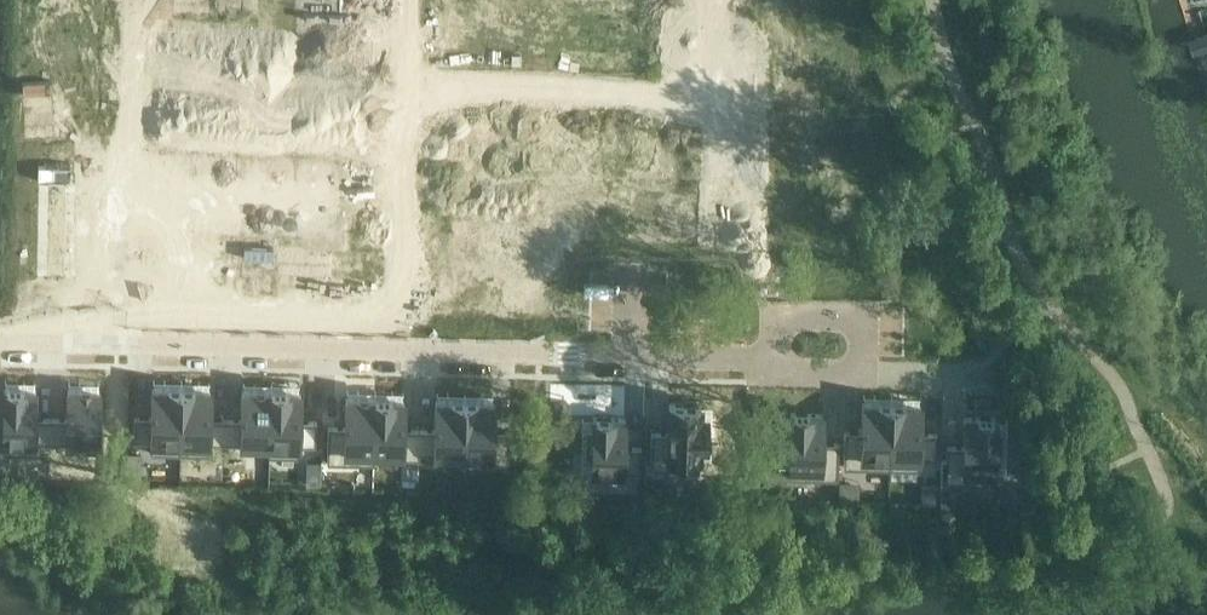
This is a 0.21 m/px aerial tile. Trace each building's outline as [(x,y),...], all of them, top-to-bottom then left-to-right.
[(58,16),(110,17),(110,0),(59,0),(58,16)] [(322,24),(345,25),(345,8),(374,8),(374,0),(322,0),(322,24)] [(322,24),(321,69),(373,70),(374,41),(345,41),(345,25),(322,24)] [(177,51),(177,79),(228,80),(229,35),(205,35),(205,52),(177,51)] [(321,69),(320,112),(342,112),(343,97),(373,98),(373,70),(321,69)] [(177,79),(176,107),(204,107),(203,124),(227,125),(228,80),(177,79)] [(59,91),(58,136),(110,137),(110,109),(82,109),(83,92),(59,91)] [(342,112),(320,112),(320,155),(372,155),(372,128),(342,128),(342,112)] [(460,135),(460,163),(511,163),(512,119),(488,118),(488,135),(460,135)] [(58,136),(57,181),(81,181),(81,164),(109,165),(110,137),(58,136)] [(175,155),(175,183),(226,184),(227,139),(203,138),(203,155),(175,155)] [(372,155),(320,155),(320,199),(343,199),(343,183),(372,183),(372,155)] [(460,163),(459,190),(487,191),(487,208),(510,208),(511,163),(460,163)] [(175,183),(174,210),(202,211),(202,228),(225,228),(226,184),(175,183)] [(64,188),(63,223),(113,225),(114,190),(64,188)] [(655,190),(633,190),(633,237),(647,237),(647,243),(672,243),(672,237),(685,237),(685,205),(655,205),(655,190)] [(320,199),(319,243),(371,245),(372,216),(343,215),(343,199),(320,199)] [(63,223),(63,258),(67,258),(113,260),(113,225),(63,223)] [(446,247),(445,275),(497,276),(498,231),(474,230),(474,248),(446,247)] [(445,275),(445,302),(472,303),(472,320),(496,321),(497,276),(445,275)] [(2,447),(2,452),(34,453),(34,441),(50,442),(51,417),(35,417),(36,388),(5,387),(4,387),(2,447)] [(134,417),(134,442),(151,442),(151,454),(180,454),(181,389),(168,388),(167,389),(152,389),(152,418),(134,417)] [(51,417),(50,442),(66,442),(66,448),(98,449),(99,389),(67,389),(67,418),(51,417)] [(181,389),(180,454),(181,455),(181,443),(225,444),(225,419),(209,419),(210,390),(195,390),(195,389),(181,389)] [(225,419),(225,444),(268,445),(268,457),(269,457),(271,391),(242,391),(241,420),(225,419)] [(271,391),(269,457),(298,457),(298,446),(316,446),(316,422),(299,421),(300,392),(271,391)] [(328,427),(327,463),(374,464),(374,458),(373,458),(375,399),(346,398),(345,427),(328,427)] [(375,399),(373,458),(374,458),(419,460),(419,454),(418,454),(419,429),(403,429),(403,400),(375,399)] [(419,429),(418,454),(419,454),(462,455),(463,455),(464,401),(451,400),(451,401),(435,401),(435,430),(419,429)] [(462,455),(461,467),(509,468),(510,431),(493,431),(493,402),(478,402),(478,401),(464,401),(463,455),(462,455)] [(668,433),(650,432),(650,469),(698,470),(699,444),(705,444),(705,418),(700,418),(701,404),(697,404),(697,402),(682,401),(682,404),(668,404),(668,433)] [(844,431),(843,468),(889,469),(890,403),(862,402),(861,431),(844,431)] [(891,403),(890,457),(891,457),(936,458),(936,434),(919,433),(920,404),(905,404),(891,403)] [(790,427),(784,427),(783,453),(789,453),(789,479),(838,480),(838,443),(821,443),(822,413),(790,413),(790,427)] [(587,430),(586,457),(592,457),(591,471),(640,472),(641,448),(624,447),(624,418),(610,418),(610,415),(596,415),(596,417),(593,417),(592,431),(587,430)] [(963,446),(946,445),(944,481),(994,483),(994,458),(1000,459),(1001,432),(995,432),(995,418),(964,417),(963,446)] [(650,482),(649,492),(664,492),(664,483),(650,482)]
